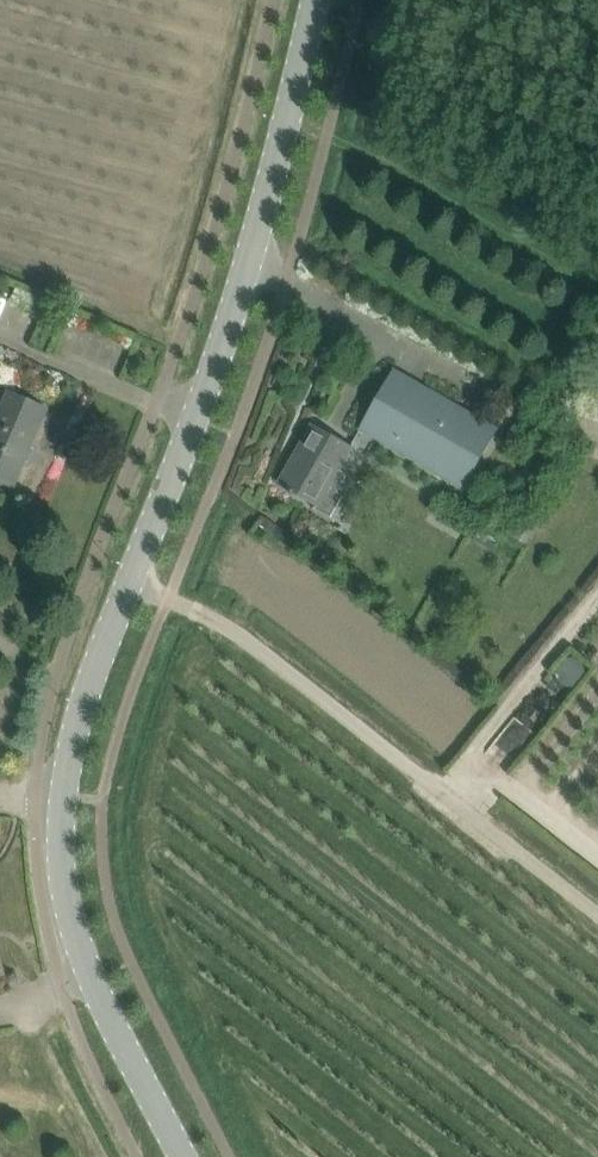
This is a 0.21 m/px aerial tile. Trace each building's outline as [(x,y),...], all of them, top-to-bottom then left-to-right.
[(406,456),(440,396),(395,370),(361,430),(406,456)] [(25,400),(9,393),(0,415),(0,480),(14,486),(47,409),(25,400)] [(349,475),(340,469),(352,448),(313,426),(280,484),(289,489),(288,491),(292,494),(294,492),(318,505),(316,508),(315,507),(314,509),(333,519),(333,518),(332,517),(344,496),(345,497),(346,495),(338,491),(347,475),(348,476),(349,475)]
